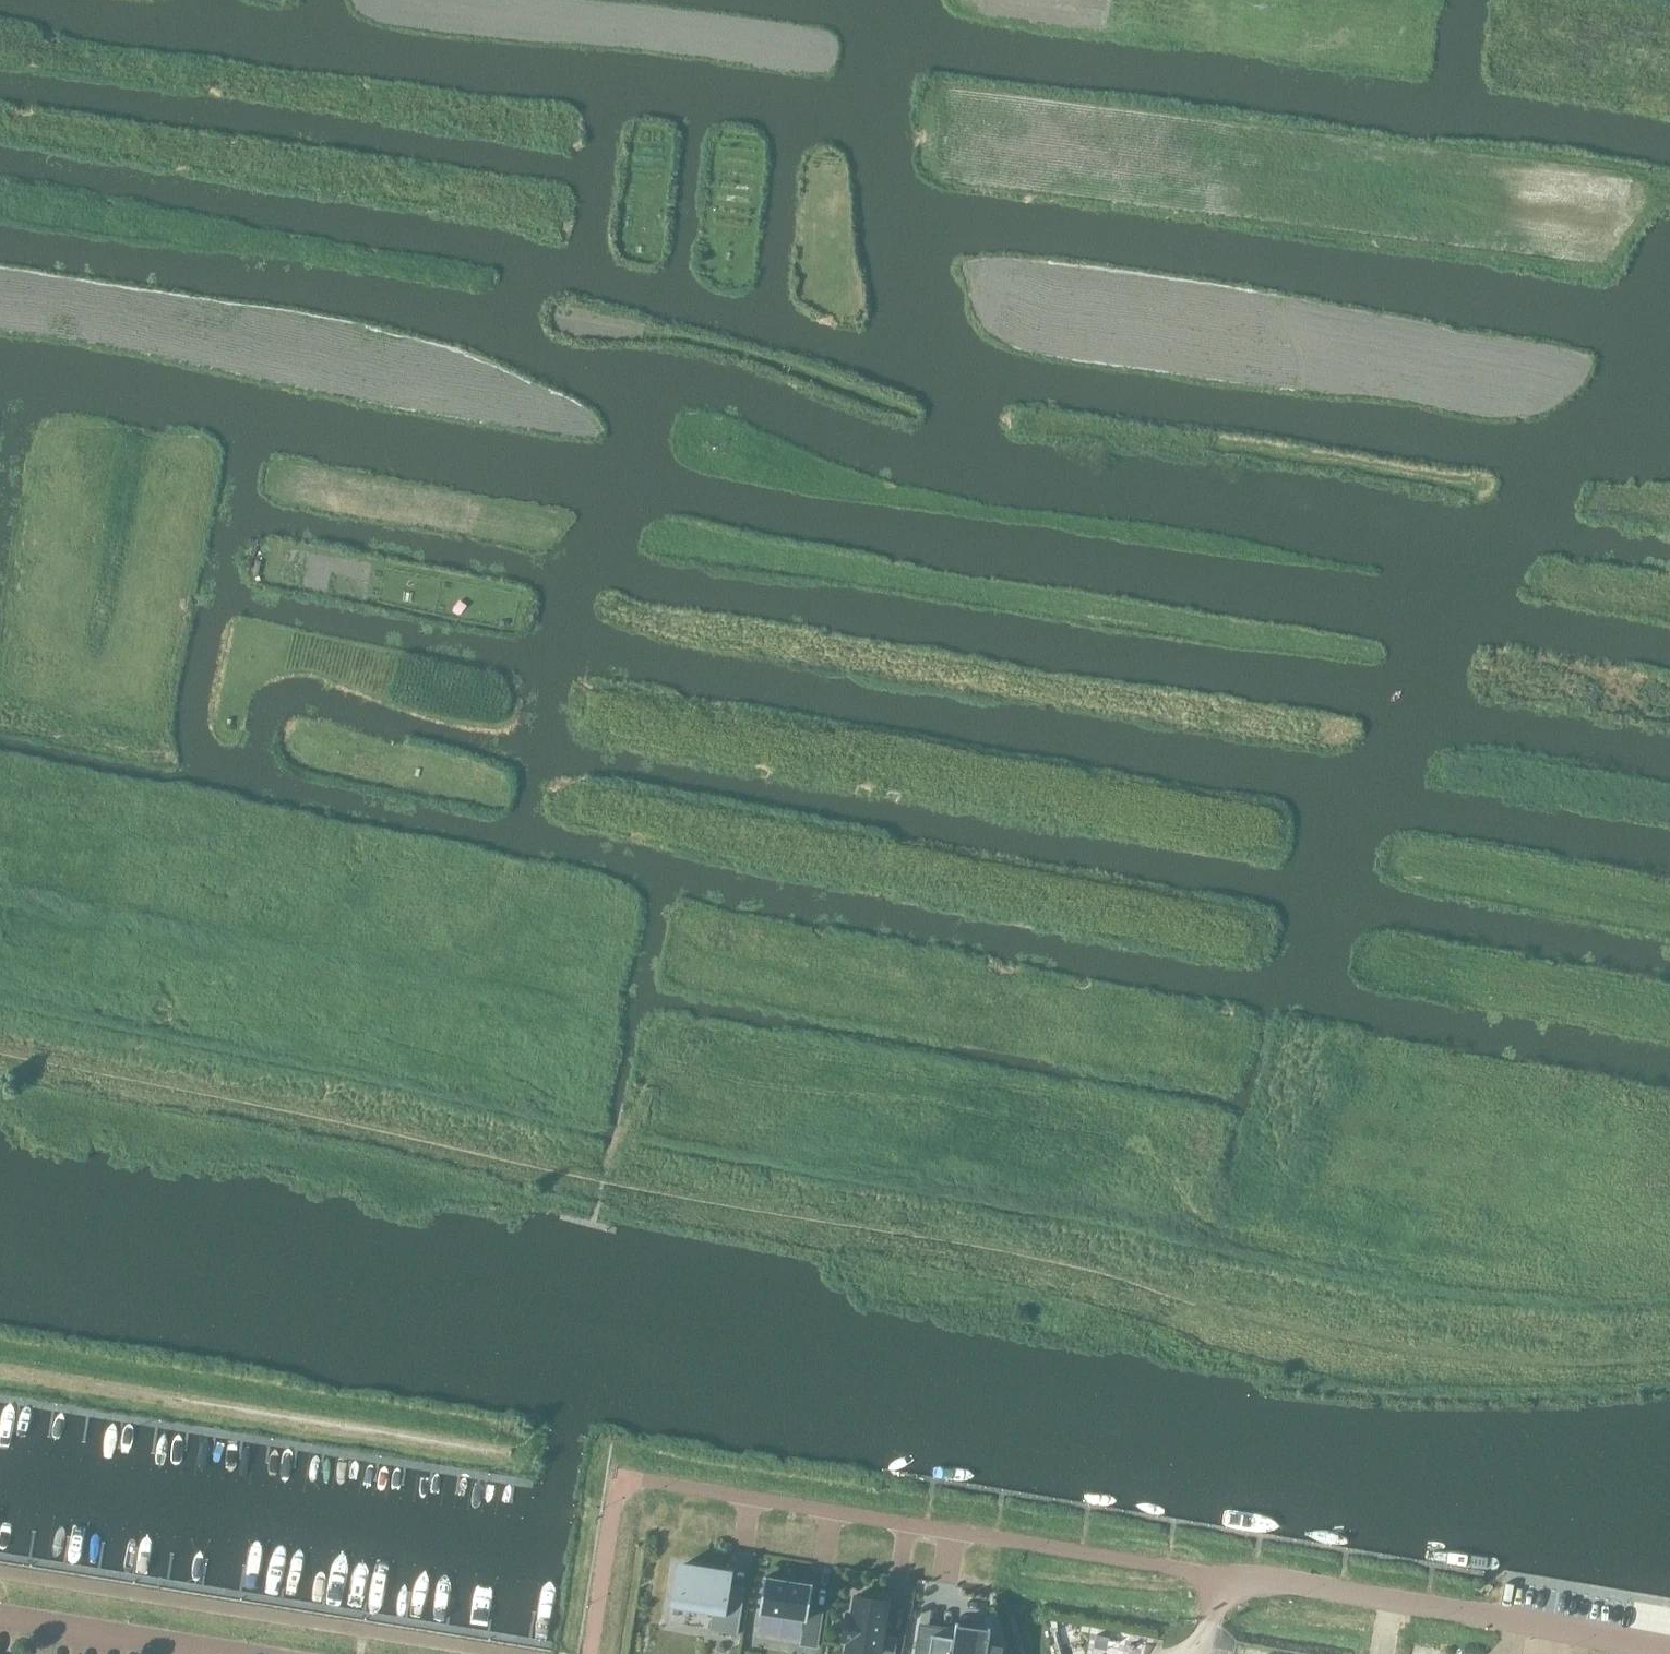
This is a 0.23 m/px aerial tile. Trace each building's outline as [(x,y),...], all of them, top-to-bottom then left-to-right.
[(678,1567),(672,1606),(676,1606),(713,1612),(712,1617),(710,1629),(738,1634),(744,1597),(727,1595),(722,1594),(725,1575),(678,1567)] [(808,1610),(813,1584),(765,1577),(760,1611),(775,1613),(774,1618),(791,1621),(792,1616),(805,1618),(801,1644),(817,1647),(823,1613),(808,1610)] [(844,1639),(848,1639),(847,1649),(876,1653),(894,1653),(897,1637),(881,1635),(887,1600),(881,1599),(882,1595),(862,1592),(861,1596),(855,1595),(852,1614),(848,1613),(844,1639)] [(957,1622),(955,1633),(921,1628),(916,1653),(1001,1653),(1004,1641),(990,1638),(991,1628),(989,1627),(988,1630),(959,1626),(959,1623),(957,1622)]
